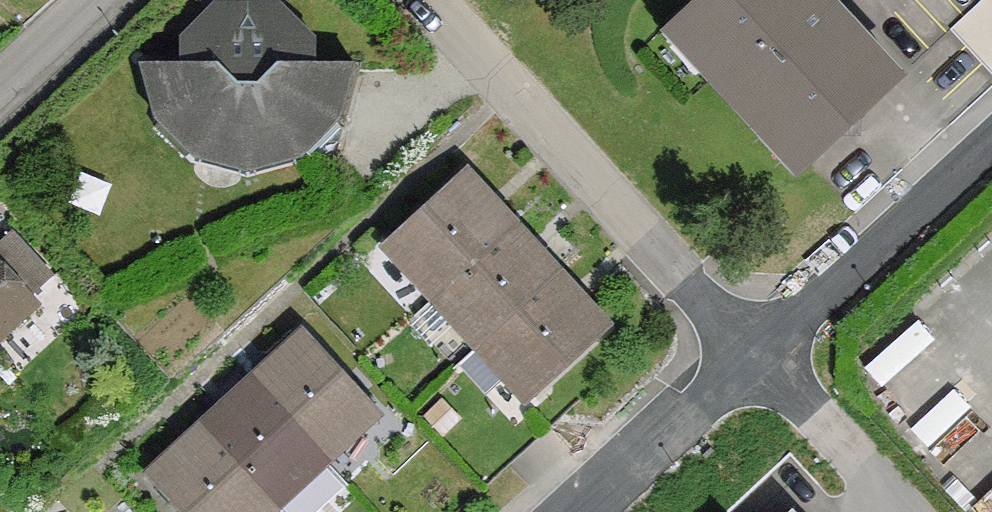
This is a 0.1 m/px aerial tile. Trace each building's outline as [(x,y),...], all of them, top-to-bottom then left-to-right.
[(668,26),(670,29),(675,23),(711,62),(710,75),(756,124),(770,124),(804,160),(798,167),(801,170),(841,133),(860,134),(861,115),(901,77),(830,0),(695,0),(668,26)] [(223,40),(201,61),(142,61),(157,119),(160,117),(162,119),(154,126),(185,157),(202,140),(203,141),(248,153),(293,141),(294,140),(311,157),(312,160),(337,153),(362,63),(353,63),(353,61),(293,60),(272,40),(223,40)] [(390,235),(385,240),(386,242),(389,239),(438,292),(435,295),(436,296),(513,226),(511,225),(508,228),(459,174),(463,171),(461,170),(456,175),(457,176),(391,236),(390,235)] [(556,273),(513,226),(436,296),(479,343),(556,273)] [(54,276),(11,231),(0,240),(0,336),(36,303),(31,297),(54,276)] [(556,273),(479,343),(480,345),(484,342),(533,395),(529,397),(531,399),(536,394),(535,393),(601,333),(602,334),(607,329),(606,328),(602,331),(554,278),(557,274),(556,273)] [(251,383),(321,459),(323,458),(320,454),(373,406),(376,409),(378,408),(373,402),(372,403),(311,338),(312,337),(308,332),(306,333),(309,336),(256,385),(253,381),(251,383)] [(251,383),(205,426),(275,502),(321,459),(251,383)] [(206,430),(153,479),(150,476),(149,478),(153,483),(155,482),(182,511),(258,511),(270,500),(273,504),(275,502),(205,426),(203,427),(206,430)]
